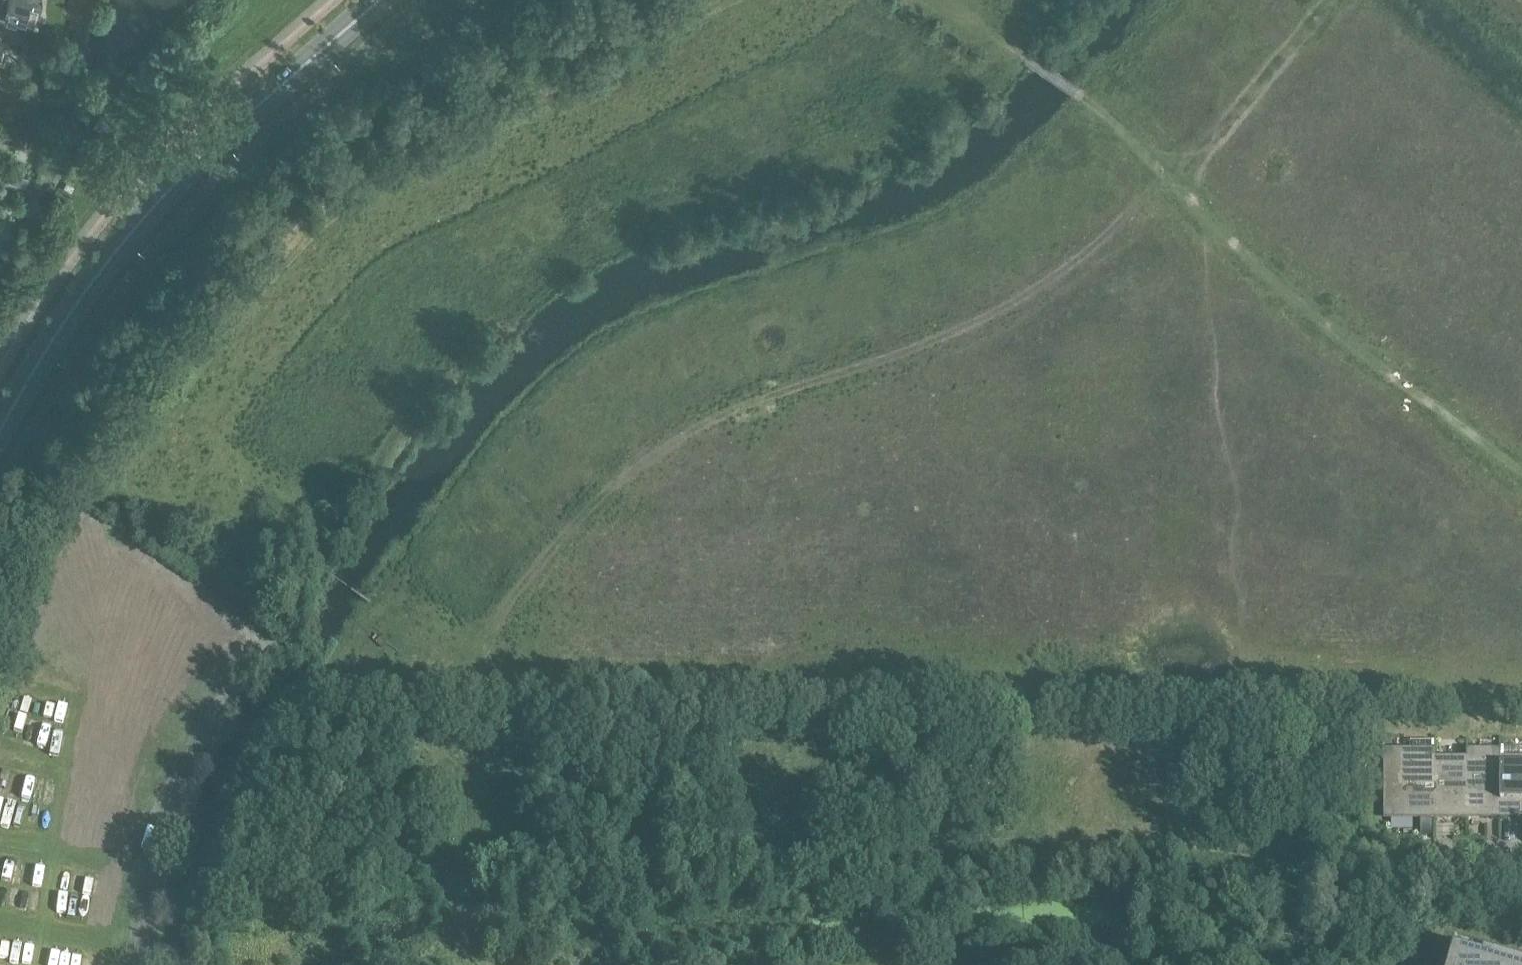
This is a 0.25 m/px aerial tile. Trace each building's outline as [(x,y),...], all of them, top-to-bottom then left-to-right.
[(3,25),(3,24),(25,30),(28,18),(36,20),(41,0),(0,0),(0,24),(3,25)] [(3,59),(8,38),(1,35),(3,25),(0,24),(0,58),(3,59)] [(1467,815),(1499,815),(1500,762),(1500,752),(1467,752),(1467,761),(1467,815)] [(1435,761),(1435,753),(1388,753),(1388,815),(1435,815),(1435,761)] [(1435,815),(1467,815),(1467,761),(1435,761),(1435,815)] [(1500,762),(1499,815),(1521,815),(1521,762),(1500,762)] [(1457,949),(1453,964),(1514,964),(1457,949)]
